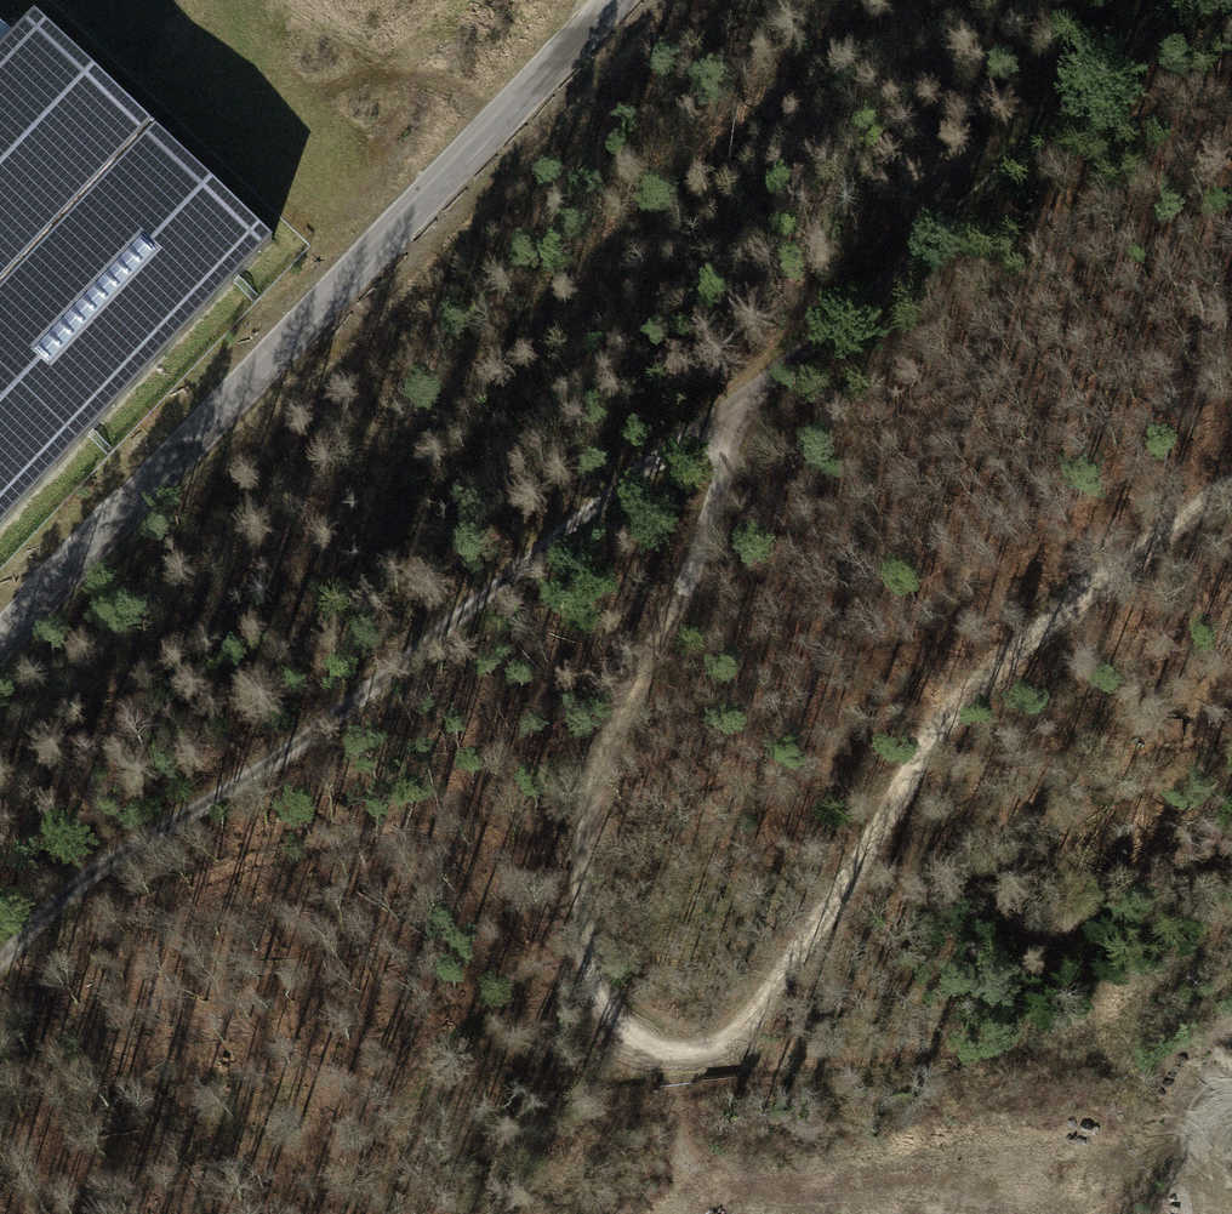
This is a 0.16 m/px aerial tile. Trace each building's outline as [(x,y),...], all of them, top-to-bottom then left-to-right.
[(34,14),(0,50),(0,525),(272,238),(34,14)]
